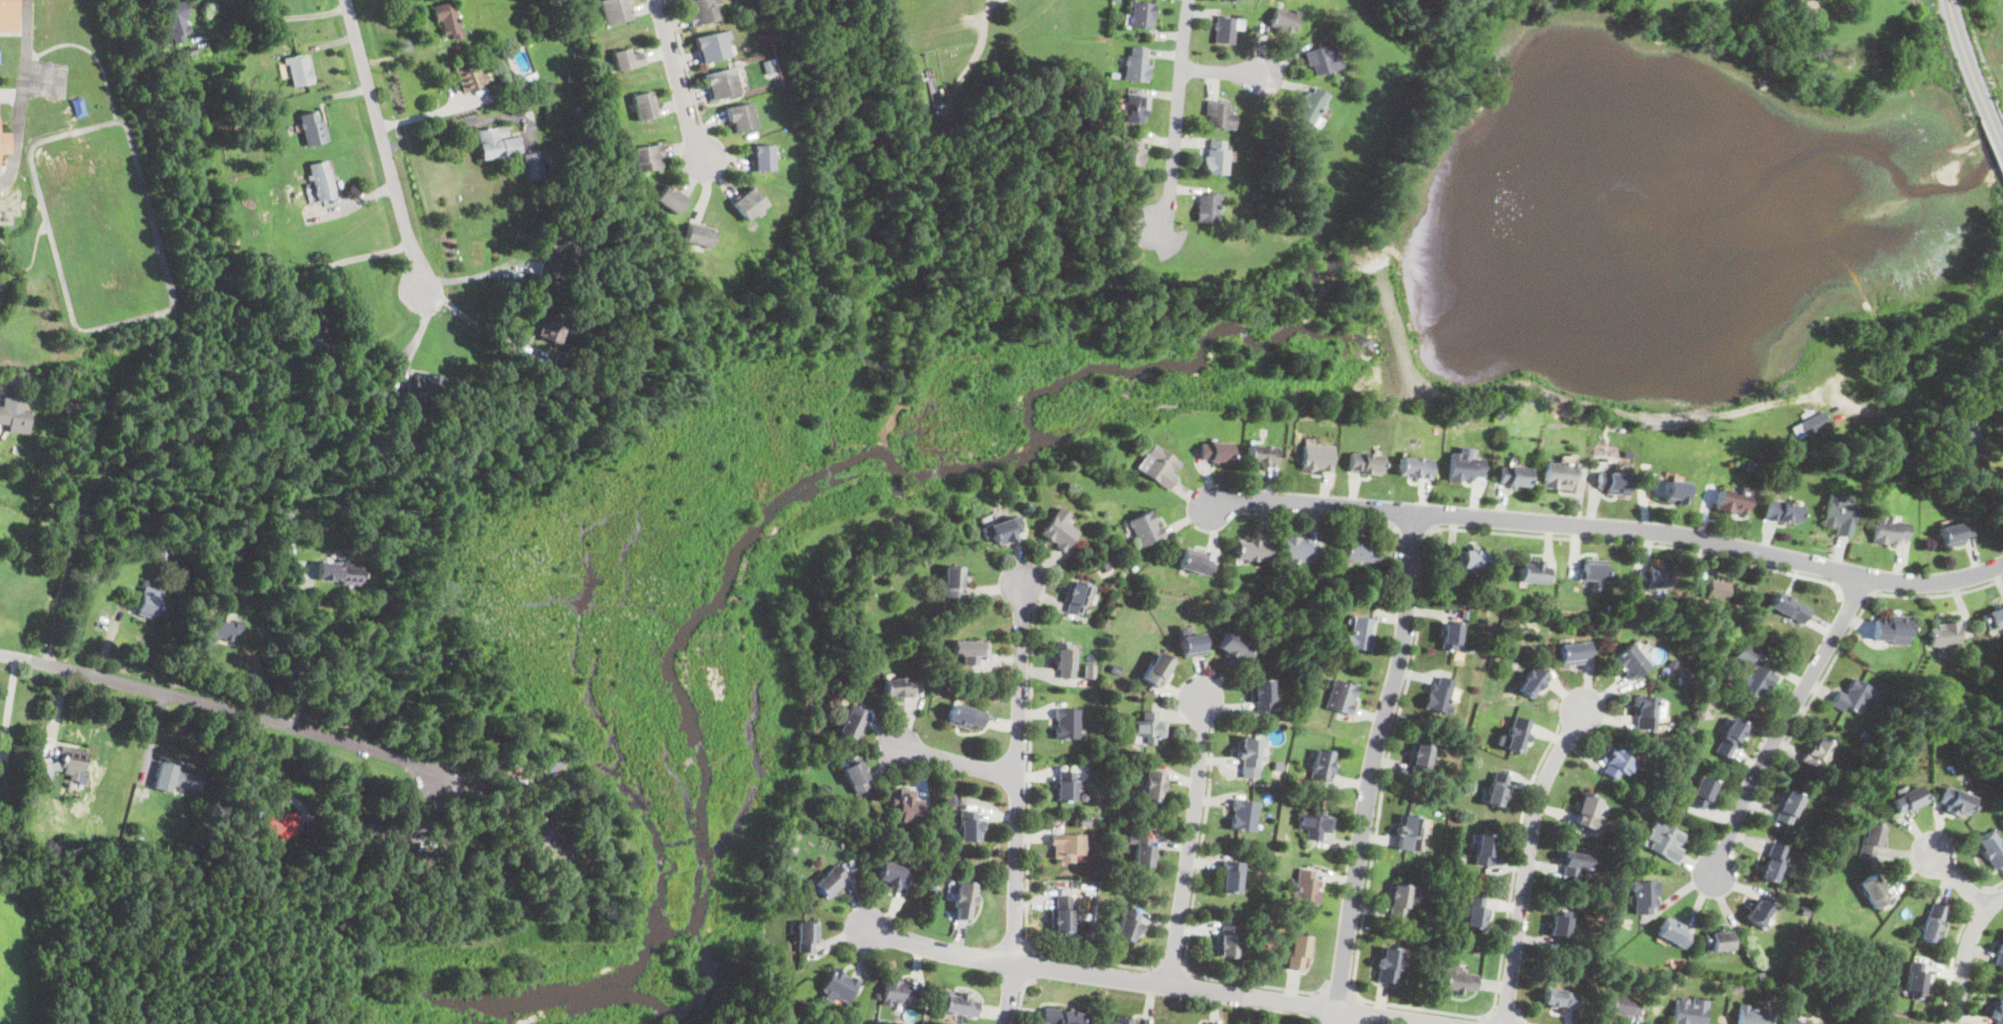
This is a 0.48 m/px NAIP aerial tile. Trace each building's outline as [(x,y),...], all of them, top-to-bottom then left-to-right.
[(19,0),(0,0),(0,32),(19,32),(19,0)] [(600,1),(604,0),(630,0),(635,19),(606,26),(600,1)] [(687,2),(696,0),(721,0),(722,3),(715,5),(718,20),(717,20),(691,27),(689,15),(690,14),(687,2)] [(454,6),(459,30),(463,30),(465,38),(453,40),(451,33),(443,35),(440,21),(436,22),(432,6),(453,1),(454,6)] [(1155,11),(1153,22),(1150,22),(1149,29),(1129,27),(1132,8),(1127,7),(1128,1),(1156,5),(1155,11)] [(185,24),(185,26),(187,26),(189,33),(182,35),(183,41),(170,45),(168,37),(171,36),(163,7),(183,2),(187,17),(183,18),(185,24)] [(1287,11),(1294,14),(1295,10),(1300,12),(1292,37),(1276,32),(1276,29),(1270,27),(1276,8),(1287,11)] [(1234,25),(1233,34),(1232,46),(1214,43),(1216,30),(1213,29),(1213,28),(1214,24),(1216,24),(1217,17),(1219,17),(1235,19),(1234,25)] [(725,40),(729,57),(702,64),(699,49),(697,50),(694,39),(723,31),(725,40)] [(197,52),(184,56),(182,51),(187,50),(186,47),(194,44),(197,52)] [(1325,46),(1326,49),(1333,47),(1338,63),(1341,62),(1343,68),(1316,77),(1312,66),(1309,67),(1304,53),(1325,46)] [(633,52),(634,54),(643,51),(646,65),(618,73),(612,53),(632,47),(633,52)] [(1146,52),(1145,57),(1147,58),(1146,65),(1149,65),(1148,83),(1124,81),(1126,56),(1130,56),(1131,48),(1146,49),(1146,52)] [(154,56),(147,57),(146,50),(153,49),(154,56)] [(308,56),(309,63),(314,83),(293,88),(288,64),(285,65),(284,59),(299,56),(299,58),(308,56)] [(530,73),(528,59),(513,62),(515,75),(530,73)] [(772,72),(765,74),(762,61),(769,59),(772,72)] [(469,65),(471,69),(480,66),(487,83),(463,92),(454,69),(468,64),(469,65)] [(734,77),(738,92),(712,99),(708,86),(707,86),(704,76),(732,69),(734,77)] [(522,83),(517,85),(515,80),(534,72),(536,77),(522,83)] [(1320,90),(1329,95),(1312,126),(1294,117),(1308,93),(1310,94),(1314,87),(1320,90)] [(660,116),(640,121),(633,97),(653,92),(660,116)] [(1144,96),(1143,124),(1125,123),(1125,116),(1121,116),(1122,102),(1126,102),(1126,95),(1144,96)] [(87,114),(75,117),(70,99),(82,96),(87,114)] [(1233,125),(1233,130),(1208,128),(1209,116),(1205,116),(1205,110),(1206,101),(1228,103),(1227,114),(1234,114),(1233,125)] [(753,117),(756,128),(736,133),(734,126),(730,127),(728,120),(725,109),(749,103),(753,117)] [(318,121),(319,122),(323,121),(328,142),(307,147),(299,116),(316,112),(318,121)] [(499,138),(500,141),(519,137),(522,154),(506,157),(504,147),(500,148),(502,157),(482,161),(477,131),(505,127),(506,137),(499,138)] [(1107,139),(1101,138),(1101,136),(1099,136),(1099,129),(1108,130),(1107,139)] [(9,152),(0,133),(0,153),(9,152)] [(1144,153),(1143,166),(1141,166),(1115,164),(1116,159),(1120,159),(1121,141),(1122,140),(1142,141),(1141,149),(1144,150),(1144,153)] [(1227,152),(1227,157),(1226,175),(1203,174),(1203,160),(1204,157),(1209,157),(1210,141),(1224,142),(1224,151),(1227,151),(1227,152)] [(663,170),(638,173),(635,148),(662,145),(663,159),(662,159),(663,170)] [(773,170),(754,172),(752,146),(771,145),(773,170)] [(532,181),(527,182),(524,155),(525,155),(543,152),(546,179),(532,181)] [(326,161),(328,168),(330,168),(335,190),(334,190),(336,199),(318,203),(317,197),(316,197),(315,193),(316,192),(313,180),(308,181),(307,176),(311,175),(308,165),(326,161)] [(548,170),(547,162),(554,161),(555,169),(548,170)] [(690,198),(678,215),(657,200),(669,183),(690,198)] [(757,213),(747,221),(730,202),(749,186),(765,206),(757,213)] [(1222,194),(1222,200),(1219,200),(1217,224),(1197,223),(1197,220),(1199,196),(1200,195),(1207,195),(1207,193),(1222,194)] [(715,228),(710,248),(685,243),(690,222),(715,228)] [(563,273),(562,276),(552,272),(554,266),(547,264),(549,258),(547,257),(548,255),(554,237),(573,243),(563,273)] [(593,273),(592,280),(584,279),(585,272),(593,273)] [(570,323),(566,336),(563,335),(560,343),(538,336),(546,314),(570,323)] [(568,374),(568,375),(552,369),(558,354),(573,359),(568,374)] [(443,376),(443,379),(439,406),(431,405),(432,400),(405,396),(407,387),(413,387),(415,375),(428,376),(428,374),(443,376)] [(67,389),(66,395),(55,393),(56,387),(67,389)] [(9,426),(0,424),(0,407),(11,409),(11,406),(12,407),(13,397),(27,399),(25,410),(31,411),(28,435),(8,432),(9,426)] [(1830,425),(1800,439),(1794,427),(1824,412),(1830,425)] [(1948,429),(1940,431),(1939,425),(1946,423),(1948,429)] [(198,441),(190,444),(188,436),(196,434),(198,441)] [(1231,446),(1231,462),(1210,462),(1210,460),(1201,460),(1201,445),(1210,445),(1210,443),(1231,443),(1231,446)] [(1181,464),(1175,473),(1172,471),(1170,474),(1177,479),(1169,491),(1137,469),(1153,445),(1181,464)] [(1332,467),(1332,472),(1321,471),(1321,469),(1316,469),(1316,470),(1302,469),(1302,464),(1303,445),(1333,447),(1332,467)] [(1270,447),(1270,448),(1278,449),(1277,468),(1267,467),(1267,466),(1259,465),(1248,464),(1249,447),(1265,447),(1270,447)] [(1973,462),(1967,464),(1963,451),(1969,449),(1973,462)] [(1372,454),(1372,456),(1384,457),(1381,476),(1361,475),(1362,473),(1349,472),(1351,454),(1363,455),(1363,453),(1372,454)] [(1483,474),(1482,478),(1474,477),(1473,482),(1465,481),(1465,480),(1463,480),(1463,482),(1448,481),(1450,453),(1460,454),(1460,458),(1484,460),(1483,474)] [(1422,459),(1422,460),(1434,461),(1432,480),(1419,479),(1419,478),(1400,476),(1401,458),(1412,459),(1413,458),(1422,459)] [(1559,464),(1567,465),(1568,463),(1575,464),(1574,483),(1570,483),(1569,490),(1543,488),(1545,463),(1559,464)] [(1518,468),(1530,469),(1528,488),(1516,487),(1515,490),(1509,489),(1509,486),(1507,486),(1508,484),(1498,483),(1500,468),(1509,469),(1509,468),(1518,468)] [(1629,475),(1627,496),(1606,495),(1606,490),(1597,489),(1598,473),(1629,475)] [(1682,483),(1688,483),(1685,506),(1676,504),(1664,502),(1667,482),(1674,483),(1674,482),(1682,483)] [(1752,490),(1746,516),(1737,514),(1737,513),(1733,512),(1732,516),(1721,513),(1722,512),(1715,510),(1720,491),(1720,490),(1741,495),(1743,488),(1752,490)] [(1857,508),(1850,539),(1836,535),(1838,526),(1835,525),(1834,530),(1823,527),(1831,494),(1842,496),(1842,498),(1851,500),(1850,506),(1857,508)] [(1769,500),(1780,503),(1780,502),(1790,504),(1790,505),(1801,508),(1797,525),(1778,521),(1778,523),(1777,522),(1764,519),(1769,500)] [(294,511),(293,517),(285,515),(286,509),(294,511)] [(1155,524),(1157,529),(1160,528),(1165,537),(1142,549),(1131,528),(1130,528),(1128,523),(1129,523),(1129,522),(1150,510),(1157,523),(1155,524)] [(1055,515),(1056,515),(1058,515),(1060,517),(1061,519),(1079,532),(1064,553),(1056,547),(1057,545),(1053,541),(1052,543),(1041,535),(1055,515)] [(1909,524),(1907,541),(1899,540),(1898,546),(1890,545),(1890,543),(1888,543),(1888,546),(1873,544),(1876,516),(1886,518),(1886,521),(1909,524)] [(1016,541),(1009,543),(1000,547),(998,543),(995,544),(989,527),(1016,517),(1022,532),(1014,535),(1016,541)] [(1953,546),(1945,548),(1940,528),(1970,521),(1973,536),(1965,538),(1966,543),(1953,546)] [(1318,548),(1317,562),(1317,563),(1295,561),(1294,565),(1283,564),(1283,563),(1285,537),(1301,538),(1301,540),(1311,541),(1310,546),(1319,546),(1318,548)] [(1257,543),(1268,544),(1269,544),(1268,562),(1255,561),(1255,562),(1247,562),(1247,561),(1235,560),(1236,542),(1248,543),(1248,540),(1257,541),(1257,543)] [(1380,559),(1380,563),(1344,561),(1345,540),(1368,542),(1367,547),(1381,548),(1380,559)] [(1478,548),(1478,552),(1486,553),(1484,571),(1475,571),(1475,569),(1458,568),(1459,558),(1463,558),(1463,551),(1471,552),(1471,547),(1478,548)] [(1210,571),(1209,576),(1180,569),(1185,549),(1206,554),(1204,559),(1213,562),(1210,571)] [(168,550),(167,563),(160,563),(161,550),(168,550)] [(367,568),(367,577),(354,577),(353,586),(341,585),(343,560),(359,561),(358,568),(367,568)] [(1541,562),(1541,567),(1550,568),(1548,585),(1519,583),(1520,564),(1524,565),(1524,560),(1541,562)] [(1605,562),(1604,582),(1579,580),(1580,572),(1583,572),(1584,560),(1605,562)] [(1111,568),(1106,571),(1101,564),(1106,561),(1111,568)] [(1138,568),(1133,571),(1130,565),(1134,562),(1138,568)] [(965,576),(965,581),(961,581),(961,588),(963,588),(962,598),(944,598),(944,567),(962,568),(961,575),(965,576)] [(1671,570),(1668,591),(1637,586),(1639,571),(1648,572),(1649,567),(1671,570)] [(1734,586),(1732,596),(1730,603),(1701,597),(1701,595),(1702,592),(1706,592),(1708,580),(1734,586)] [(1089,587),(1087,594),(1088,595),(1087,601),(1086,601),(1082,616),(1067,612),(1069,603),(1067,603),(1069,596),(1068,595),(1070,589),(1071,589),(1073,581),(1090,586),(1089,587)] [(160,600),(155,618),(137,613),(143,590),(149,591),(147,597),(160,600)] [(1777,594),(1783,597),(1783,596),(1789,599),(1789,600),(1797,605),(1798,604),(1811,611),(1803,625),(1787,616),(1786,617),(1770,607),(1777,594)] [(1981,615),(2002,607),(2002,627),(1994,631),(1991,624),(1985,627),(1981,615)] [(1911,617),(1910,632),(1909,646),(1893,645),(1893,637),(1874,636),(1875,620),(1889,621),(1889,616),(1911,617)] [(225,621),(234,623),(234,620),(242,622),(240,635),(233,633),(232,639),(230,639),(230,641),(225,640),(225,639),(218,637),(217,639),(211,638),(211,640),(198,638),(201,617),(225,621)] [(1372,636),(1372,642),(1374,642),(1372,652),(1345,648),(1347,636),(1351,636),(1354,617),(1373,620),(1371,635),(1372,635),(1372,636)] [(1462,624),(1462,626),(1463,626),(1461,646),(1454,645),(1453,652),(1442,650),(1444,630),(1445,624),(1453,625),(1454,621),(1462,622),(1462,624)] [(1943,646),(1944,647),(1936,648),(1936,646),(1931,647),(1929,629),(1936,629),(1935,625),(1941,625),(1941,624),(1957,622),(1959,641),(1960,644),(1943,646)] [(1250,654),(1241,670),(1230,664),(1229,663),(1230,660),(1223,656),(1225,653),(1218,649),(1227,633),(1250,647),(1247,653),(1250,654)] [(1205,655),(1184,658),(1180,638),(1201,634),(1205,655)] [(1701,645),(1692,644),(1692,634),(1701,634),(1701,645)] [(879,642),(870,646),(868,638),(877,635),(879,642)] [(982,642),(986,642),(986,656),(978,656),(978,667),(964,666),(964,656),(952,656),(953,642),(973,642),(976,641),(979,641),(982,642)] [(1571,666),(1562,666),(1560,646),(1590,643),(1591,658),(1583,659),(1583,665),(1571,666)] [(1633,644),(1634,644),(1637,647),(1636,648),(1651,666),(1632,683),(1625,675),(1627,673),(1623,669),(1622,670),(1613,659),(1632,643),(1633,644)] [(1748,666),(1734,658),(1742,643),(1756,652),(1748,666)] [(273,653),(268,655),(265,646),(270,644),(273,653)] [(1075,650),(1074,679),(1060,679),(1060,670),(1057,670),(1057,644),(1069,644),(1069,650),(1075,650)] [(1169,674),(1168,676),(1166,674),(1163,679),(1163,680),(1158,689),(1141,679),(1157,653),(1173,663),(1169,669),(1171,670),(1169,674)] [(1096,678),(1085,678),(1085,663),(1096,664),(1096,678)] [(1121,669),(1118,676),(1110,673),(1113,666),(1121,669)] [(1540,669),(1551,676),(1545,685),(1544,685),(1538,693),(1537,693),(1532,699),(1518,690),(1525,680),(1524,680),(1529,672),(1531,673),(1535,666),(1540,669)] [(1773,677),(1765,690),(1764,690),(1761,696),(1758,694),(1754,700),(1739,692),(1742,687),(1735,682),(1740,674),(1747,678),(1754,666),(1773,677)] [(1679,682),(1691,682),(1691,670),(1678,670),(1679,682)] [(1456,681),(1453,693),(1449,705),(1453,706),(1450,716),(1424,709),(1428,693),(1430,694),(1432,684),(1437,686),(1439,677),(1456,681)] [(904,678),(913,678),(914,698),(898,699),(897,698),(885,698),(884,681),(895,680),(895,679),(904,678)] [(1878,693),(1869,707),(1863,704),(1857,715),(1847,709),(1844,713),(1831,705),(1839,692),(1845,696),(1848,691),(1846,690),(1853,678),(1878,693)] [(1270,689),(1272,711),(1257,712),(1256,703),(1251,704),(1251,703),(1249,682),(1270,680),(1270,689)] [(1335,680),(1358,687),(1354,700),(1352,700),(1351,705),(1353,706),(1350,716),(1339,713),(1326,709),(1332,687),(1331,686),(1332,681),(1334,681),(1334,680),(1335,680)] [(1663,719),(1655,719),(1654,731),(1636,730),(1637,717),(1633,717),(1634,697),(1656,698),(1656,702),(1664,702),(1663,719)] [(987,715),(984,727),(984,729),(970,725),(969,730),(948,724),(953,704),(988,714),(987,715)] [(868,714),(864,723),(863,722),(860,728),(863,730),(860,735),(857,734),(853,741),(837,732),(852,705),(868,714)] [(1081,710),(1081,730),(1081,733),(1082,733),(1082,738),(1081,738),(1081,740),(1056,740),(1056,725),(1058,725),(1058,720),(1056,720),(1056,710),(1081,710)] [(1158,713),(1157,722),(1166,722),(1166,738),(1156,738),(1156,745),(1146,745),(1146,738),(1131,737),(1131,730),(1134,730),(1134,721),(1142,722),(1142,713),(1158,713)] [(1532,723),(1528,734),(1530,735),(1523,755),(1504,749),(1508,738),(1507,737),(1510,728),(1511,728),(1515,717),(1532,723)] [(1744,732),(1740,739),(1739,738),(1737,743),(1728,760),(1715,753),(1724,736),(1723,736),(1732,719),(1745,726),(1743,732),(1744,732)] [(1259,739),(1259,746),(1258,768),(1242,768),(1242,759),(1236,759),(1236,752),(1239,752),(1239,746),(1240,746),(1240,738),(1259,738),(1259,739)] [(1831,748),(1827,756),(1828,757),(1823,765),(1821,764),(1817,771),(1801,762),(1805,753),(1806,754),(1809,749),(1812,750),(1819,738),(1833,745),(1831,748)] [(1688,743),(1685,749),(1679,746),(1682,740),(1688,743)] [(1432,757),(1426,778),(1411,774),(1413,766),(1408,765),(1414,744),(1434,749),(1432,757)] [(1628,750),(1625,756),(1638,764),(1634,770),(1632,769),(1628,777),(1620,772),(1616,780),(1603,773),(1607,765),(1600,760),(1608,746),(1616,751),(1620,745),(1628,750)] [(87,752),(84,770),(81,770),(79,782),(70,781),(71,775),(64,774),(65,768),(61,767),(63,758),(59,757),(61,748),(87,752)] [(1333,754),(1331,765),(1332,766),(1331,773),(1332,773),(1329,783),(1310,779),(1312,771),(1311,771),(1313,762),(1314,762),(1316,751),(1333,754)] [(1684,756),(1680,761),(1676,758),(1679,753),(1684,756)] [(856,755),(862,767),(865,765),(867,771),(865,772),(868,779),(865,780),(869,788),(856,795),(843,770),(848,767),(845,761),(856,755)] [(54,764),(51,780),(35,778),(38,761),(54,764)] [(1288,762),(1287,770),(1274,769),(1275,761),(1288,762)] [(200,786),(198,792),(171,784),(176,766),(203,773),(200,786)] [(1167,774),(1166,784),(1165,784),(1164,792),(1163,792),(1161,804),(1144,801),(1145,789),(1144,789),(1146,779),(1147,779),(1148,771),(1167,774)] [(1076,782),(1076,789),(1076,803),(1057,802),(1057,782),(1059,782),(1059,772),(1075,772),(1075,782),(1076,782)] [(1511,777),(1508,786),(1505,786),(1504,789),(1506,789),(1504,795),(1507,796),(1505,802),(1503,802),(1501,808),(1485,804),(1491,785),(1492,785),(1496,772),(1511,777)] [(1716,784),(1709,802),(1709,803),(1706,802),(1703,811),(1689,805),(1692,796),(1687,794),(1690,786),(1694,788),(1699,777),(1716,784)] [(1918,788),(1922,796),(1923,795),(1925,798),(1923,799),(1925,802),(1908,810),(1907,809),(1899,813),(1892,800),(1918,788)] [(916,791),(915,800),(924,801),(922,816),(913,815),(912,824),(899,822),(900,820),(897,820),(898,809),(891,808),(892,799),(892,798),(899,799),(900,789),(916,791)] [(1802,799),(1790,826),(1775,820),(1779,812),(1774,810),(1783,789),(1802,798),(1802,799)] [(1971,799),(1965,815),(1961,813),(1960,816),(1946,811),(1948,806),(1940,802),(1945,789),(1971,799)] [(1819,797),(1815,805),(1804,799),(1808,791),(1819,797)] [(1088,798),(1085,800),(1081,799),(1080,795),(1083,792),(1087,793),(1088,798)] [(1600,800),(1596,813),(1590,829),(1575,824),(1579,813),(1578,813),(1578,812),(1575,811),(1576,806),(1579,807),(1583,795),(1600,800)] [(1258,803),(1256,824),(1256,826),(1256,831),(1254,831),(1254,833),(1230,830),(1232,815),(1233,815),(1234,811),(1232,810),(1232,809),(1233,800),(1258,803)] [(977,812),(977,820),(982,820),(981,838),(978,837),(977,841),(959,841),(960,812),(962,812),(963,806),(971,806),(970,812),(977,812)] [(1324,810),(1323,817),(1332,818),(1330,834),(1322,833),(1320,842),(1305,840),(1307,831),(1299,830),(1300,821),(1298,820),(1299,814),(1313,816),(1314,808),(1324,810)] [(300,814),(298,836),(297,843),(261,839),(264,816),(281,818),(282,812),(300,814)] [(1420,825),(1419,833),(1416,853),(1401,851),(1403,837),(1396,836),(1397,835),(1398,827),(1402,827),(1404,815),(1420,818),(1419,825),(1420,825)] [(1091,816),(1091,825),(1080,824),(1081,816),(1091,816)] [(255,829),(248,829),(249,818),(256,819),(255,829)] [(384,822),(382,837),(363,835),(362,842),(352,841),(355,818),(384,822)] [(1686,836),(1680,846),(1677,844),(1675,847),(1683,851),(1676,864),(1649,849),(1653,842),(1647,839),(1652,831),(1650,830),(1656,819),(1686,836)] [(1882,847),(1881,848),(1877,847),(1874,861),(1858,857),(1866,824),(1866,823),(1886,828),(1882,847)] [(799,834),(797,840),(791,838),(793,832),(799,834)] [(1996,841),(2002,851),(2002,863),(1994,870),(1986,859),(1985,860),(1972,843),(1988,832),(1995,841),(1996,841)] [(1087,835),(1087,855),(1075,855),(1075,863),(1059,863),(1059,859),(1054,859),(1054,845),(1051,845),(1051,835),(1087,835)] [(1499,838),(1496,858),(1496,859),(1491,858),(1490,867),(1475,865),(1479,835),(1499,838)] [(1156,856),(1155,861),(1153,861),(1151,875),(1139,873),(1140,867),(1134,866),(1138,837),(1152,840),(1150,848),(1154,849),(1153,856),(1156,856)] [(1775,883),(1775,884),(1760,879),(1762,873),(1761,872),(1763,868),(1771,844),(1772,843),(1788,849),(1775,883)] [(200,847),(199,854),(188,853),(189,845),(200,847)] [(36,848),(34,856),(27,855),(28,847),(36,848)] [(1592,858),(1590,870),(1590,871),(1579,869),(1578,878),(1563,876),(1564,866),(1557,865),(1557,864),(1559,851),(1593,856),(1592,858)] [(1242,880),(1241,886),(1240,886),(1238,894),(1221,891),(1224,871),(1223,871),(1224,861),(1243,864),(1240,879),(1242,880)] [(909,878),(906,886),(898,884),(896,889),(880,885),(881,881),(877,880),(882,862),(911,870),(909,878)] [(843,887),(828,901),(814,885),(836,865),(847,876),(840,882),(844,886),(843,887)] [(1320,882),(1319,890),(1318,890),(1318,891),(1319,891),(1317,906),(1290,902),(1292,893),(1295,893),(1299,869),(1315,872),(1314,880),(1320,881),(1320,882)] [(1873,874),(1878,881),(1880,879),(1883,884),(1882,885),(1891,900),(1874,910),(1858,884),(1873,874)] [(1052,880),(1051,889),(1043,888),(1044,879),(1052,880)] [(1658,881),(1659,896),(1659,897),(1657,897),(1657,907),(1652,908),(1652,915),(1635,915),(1635,892),(1631,892),(1631,882),(1658,881)] [(978,885),(974,905),(973,905),(970,921),(956,919),(958,908),(955,907),(955,902),(954,902),(956,893),(957,893),(959,882),(978,885)] [(1409,896),(1405,923),(1389,921),(1391,906),(1386,905),(1389,884),(1410,887),(1409,896)] [(1072,932),(1051,932),(1051,911),(1056,910),(1056,897),(1067,897),(1072,897),(1072,932)] [(1489,910),(1486,930),(1465,927),(1466,920),(1470,897),(1485,899),(1484,908),(1489,909),(1489,910)] [(1772,905),(1775,908),(1759,928),(1745,917),(1750,911),(1749,911),(1753,905),(1754,906),(1761,897),(1772,905)] [(1947,908),(1942,923),(1939,922),(1938,925),(1940,926),(1938,932),(1940,933),(1938,938),(1936,938),(1935,944),(1919,938),(1925,921),(1926,921),(1932,903),(1947,908)] [(1810,909),(1807,916),(1801,913),(1803,907),(1810,909)] [(1143,925),(1136,941),(1133,940),(1131,944),(1114,937),(1125,909),(1141,916),(1138,923),(1143,925)] [(1574,914),(1573,921),(1571,920),(1568,942),(1558,940),(1559,937),(1550,936),(1551,929),(1548,929),(1549,922),(1552,923),(1554,909),(1575,913),(1574,914)] [(1689,939),(1684,949),(1657,936),(1666,917),(1686,927),(1683,931),(1691,935),(1689,939)] [(816,923),(816,936),(819,936),(819,942),(814,942),(814,953),(798,953),(798,923),(816,923)] [(1232,957),(1217,957),(1217,936),(1222,936),(1222,927),(1238,927),(1238,957),(1232,957)] [(1731,933),(1732,941),(1735,940),(1736,950),(1713,952),(1712,946),(1706,946),(1705,934),(1731,932),(1731,933)] [(1314,937),(1310,958),(1305,958),(1303,972),(1288,969),(1290,950),(1293,935),(1314,937)] [(2000,944),(2002,946),(2002,969),(1994,965),(1999,953),(1997,952),(2000,944)] [(1400,952),(1398,959),(1398,962),(1399,962),(1396,985),(1377,982),(1379,968),(1377,968),(1378,959),(1381,959),(1383,948),(1400,951),(1400,952)] [(1928,982),(1927,987),(1924,986),(1922,1000),(1910,998),(1911,992),(1905,990),(1910,962),(1924,965),(1923,974),(1927,974),(1925,982),(1928,982)] [(845,976),(850,979),(851,977),(860,982),(848,1004),(835,997),(832,1003),(824,999),(826,994),(821,991),(834,968),(846,975),(845,976)] [(1451,972),(1479,976),(1476,992),(1462,990),(1461,995),(1441,992),(1444,972),(1450,973),(1451,972)] [(917,1003),(916,1007),(892,1003),(891,1007),(882,1006),(886,978),(902,981),(902,982),(911,984),(911,989),(919,991),(917,1003)] [(1740,985),(1739,992),(1732,991),(1733,984),(1740,985)] [(1576,1005),(1576,1010),(1566,1009),(1566,1007),(1556,1006),(1556,1009),(1549,1008),(1550,1005),(1544,1004),(1546,989),(1565,991),(1564,992),(1578,994),(1576,1005)] [(966,994),(965,1001),(979,1003),(977,1018),(949,1014),(949,1013),(942,1012),(945,995),(957,997),(958,993),(966,994)] [(1639,1007),(1638,1016),(1629,1015),(1629,1020),(1607,1017),(1610,996),(1640,1001),(1639,1007)] [(1998,998),(2002,999),(2002,1023),(1995,1023),(1996,1020),(1990,1019),(1991,1010),(1995,1011),(1996,1006),(1998,998)] [(1707,1009),(1705,1023),(1672,1023),(1676,1000),(1681,1001),(1681,999),(1689,1000),(1688,1006),(1707,1009)] [(1773,1018),(1772,1023),(1737,1023),(1740,1005),(1749,1006),(1749,1010),(1773,1013),(1773,1018)] [(1082,1014),(1081,1023),(1042,1023),(1044,1008),(1063,1010),(1063,1012),(1069,1013),(1069,1012),(1076,1013),(1076,1014),(1082,1014)]
